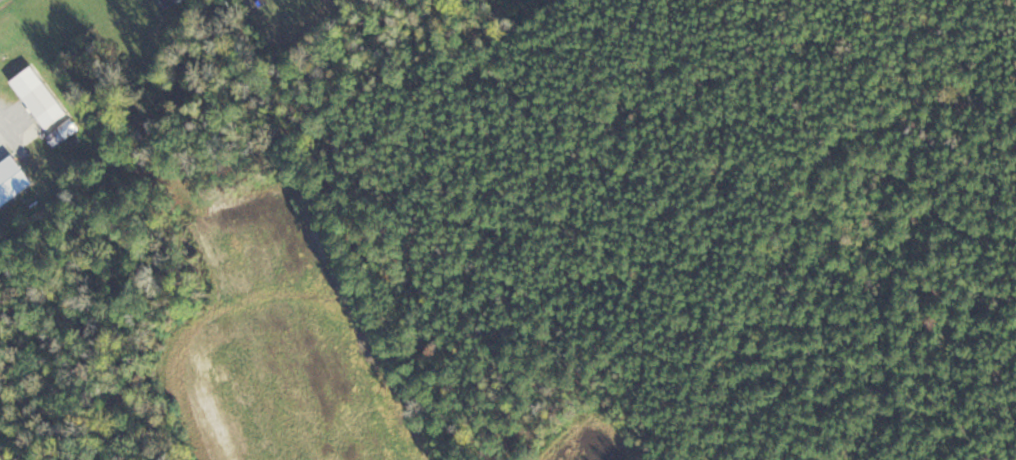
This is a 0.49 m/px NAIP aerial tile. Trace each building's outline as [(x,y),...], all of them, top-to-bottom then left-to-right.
[(165,10),(187,0),(161,0),(165,10)] [(37,64),(16,80),(46,118),(66,102),(37,64)] [(84,127),(76,117),(51,136),(58,146),(84,127)]
